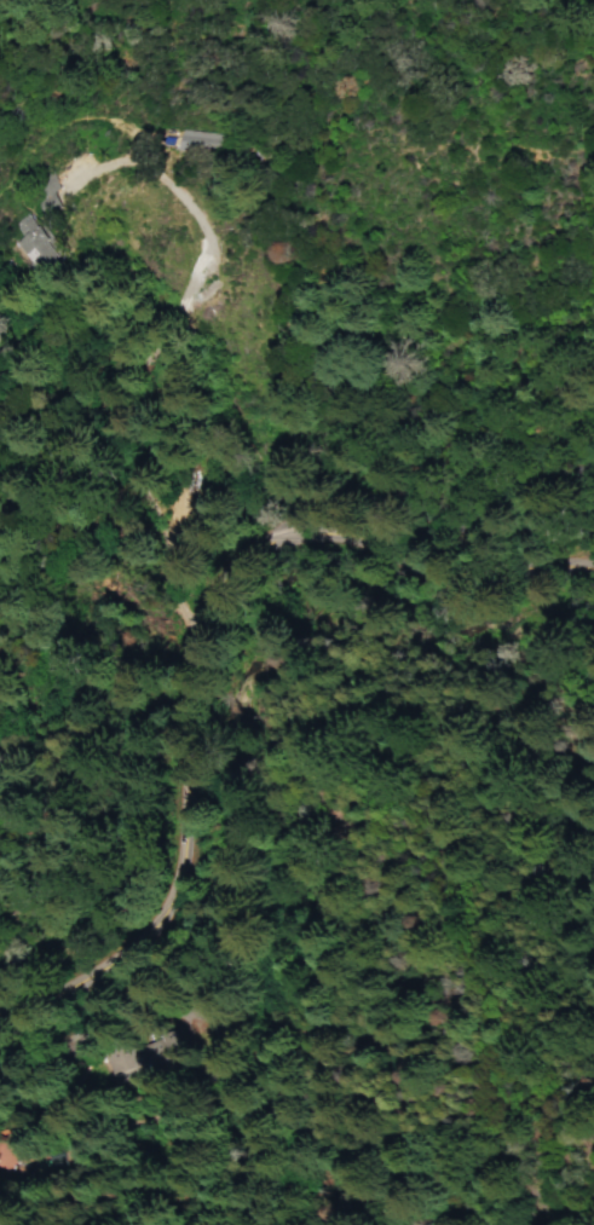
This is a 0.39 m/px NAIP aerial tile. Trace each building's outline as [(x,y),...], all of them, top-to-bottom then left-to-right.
[(214,133),(211,155),(172,149),(175,128),(214,133)] [(51,191),(56,188),(49,173),(25,185),(39,215),(58,206),(51,191)] [(0,230),(0,236),(27,275),(54,254),(25,213),(0,230)] [(97,1050),(105,1075),(170,1053),(162,1028),(97,1050)] [(9,1171),(19,1152),(0,1142),(0,1167),(9,1171)]
